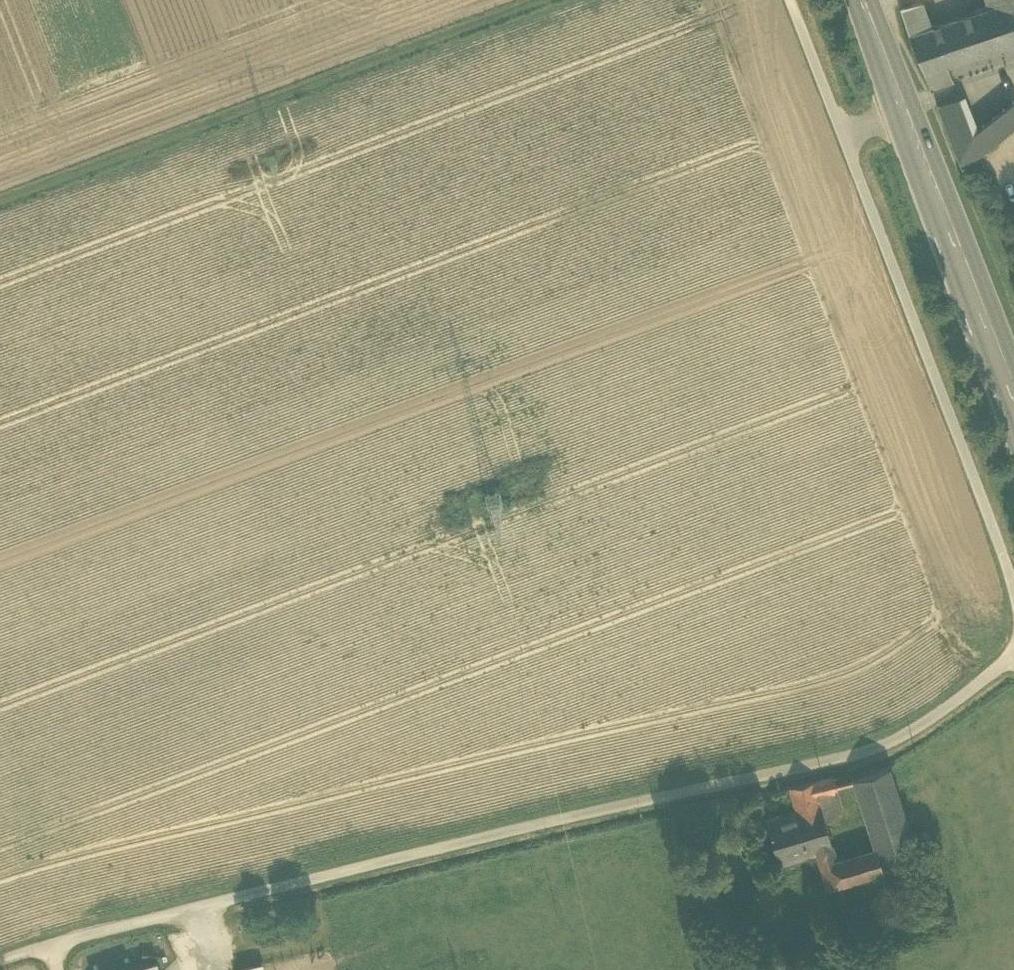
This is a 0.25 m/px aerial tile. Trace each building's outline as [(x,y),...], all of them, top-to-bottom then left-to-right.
[(917,0),(901,0),(895,1),(901,32),(901,34),(905,39),(910,37),(931,90),(952,83),(946,66),(1013,43),(1013,38),(1003,4),(1010,0),(986,0),(988,9),(924,30),(917,0)] [(1003,4),(1013,38),(1013,0),(1010,0),(1003,4)] [(962,169),(985,151),(972,134),(973,133),(958,98),(937,106),(962,169)] [(985,151),(1013,128),(1013,101),(973,133),(972,134),(985,151)] [(877,845),(879,850),(913,839),(889,767),(852,779),(873,846),(877,845)] [(817,854),(826,887),(850,881),(843,855),(835,857),(820,795),(837,791),(834,776),(789,787),(794,810),(790,811),(802,858),(817,854)] [(766,817),(778,864),(802,858),(790,811),(766,817)] [(873,846),(843,855),(850,881),(885,873),(879,850),(877,845),(873,846)]
